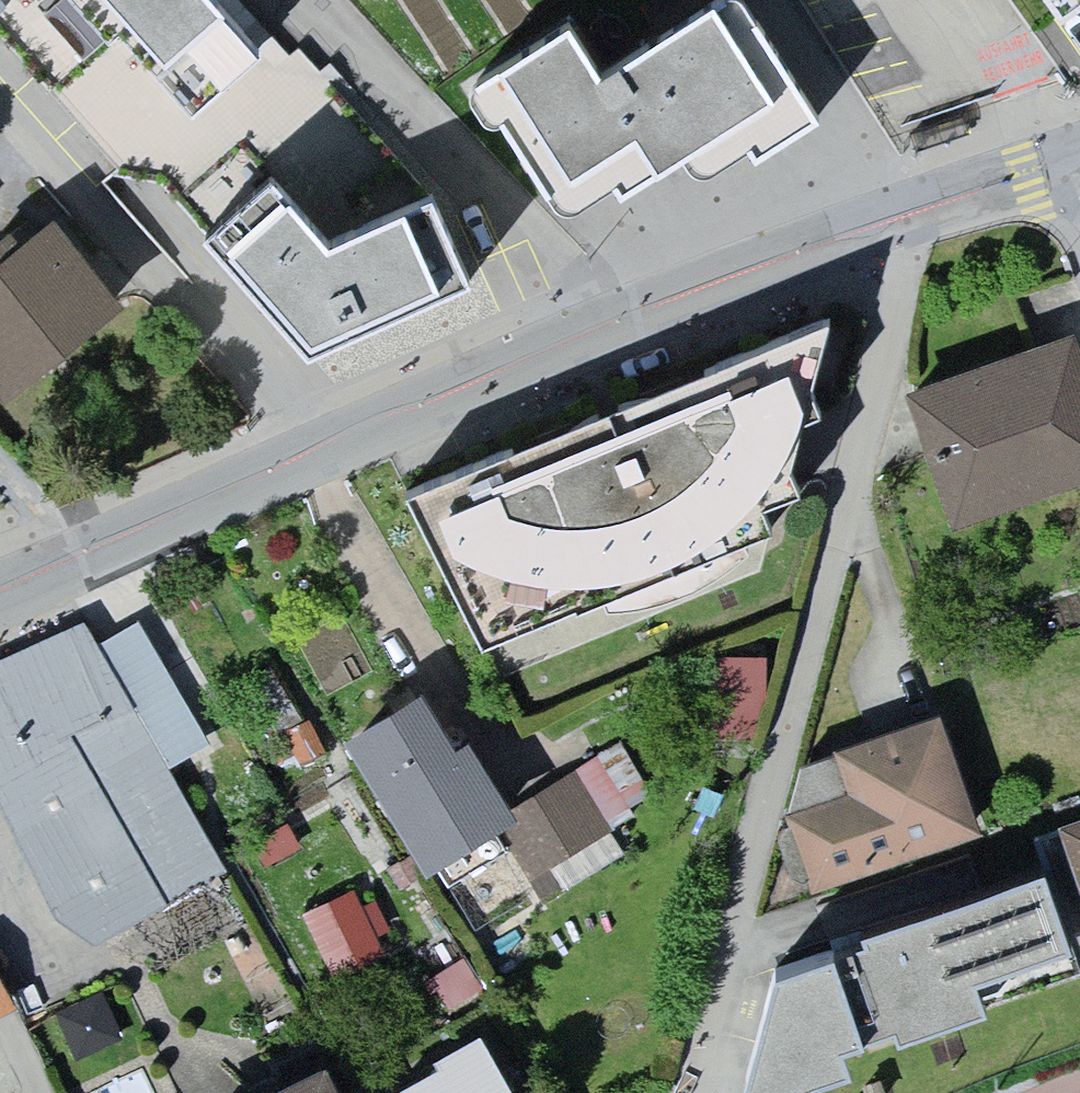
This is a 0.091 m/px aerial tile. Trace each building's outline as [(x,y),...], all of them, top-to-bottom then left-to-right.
[(220,0),(0,0),(0,33),(318,369),(490,295),(446,194),(302,42),(280,63),(220,0)] [(478,94),(562,230),(687,154),(713,197),(845,116),(774,0),(731,0),(615,71),(588,27),(478,94)] [(0,270),(0,380),(9,392),(124,302),(62,222),(0,270)] [(851,315),(421,486),(487,651),(792,530),(851,315)] [(907,376),(954,527),(1079,488),(1079,323),(907,376)] [(0,657),(0,761),(114,986),(260,912),(104,605),(0,657)] [(439,690),(357,745),(435,863),(517,836),(541,872),(617,822),(582,768),(519,810),(439,690)] [(996,820),(953,700),(843,739),(865,799),(785,828),(808,888),(996,820)] [(1068,812),(1079,851),(1079,808),(1068,812)] [(1057,859),(791,956),(755,1092),(773,1092),(1079,981),(1079,921),(1057,859)] [(313,911),(337,967),(390,945),(366,889),(313,911)] [(397,1092),(527,1092),(497,1031),(392,1081),(397,1092)] [(254,1092),(356,1092),(338,1053),(254,1092)]
